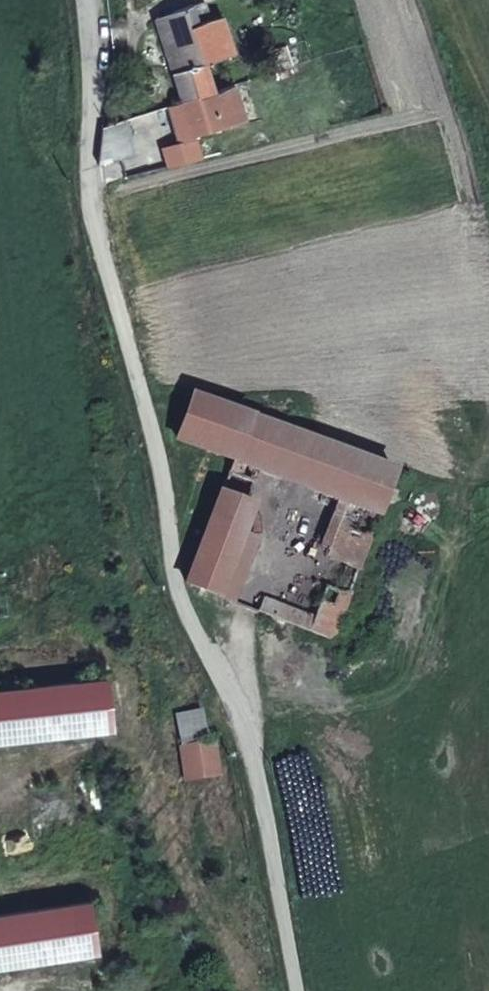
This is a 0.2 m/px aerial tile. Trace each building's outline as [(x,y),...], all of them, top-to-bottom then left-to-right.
[(176,99),(208,90),(199,61),(228,53),(218,17),(196,22),(190,4),(165,11),(173,42),(162,45),(176,99)] [(173,42),(165,11),(154,14),(162,45),(173,42)] [(209,93),(208,90),(176,99),(186,132),(239,117),(231,88),(209,93)] [(132,113),(102,122),(99,147),(98,161),(130,152),(132,113)] [(353,456),(191,395),(177,437),(232,459),(210,516),(202,513),(197,528),(206,532),(187,583),(232,601),(247,556),(235,552),(251,504),(244,501),(256,469),(304,487),(335,499),(343,503),(313,584),(325,589),(313,620),(309,631),(330,639),(370,534),(392,471),(353,456)] [(335,499),(304,487),(300,498),(331,510),(335,499)] [(258,611),(287,623),(292,611),(262,600),(258,611)] [(290,624),(309,631),(313,620),(292,611),(287,623),(290,624)] [(204,740),(198,710),(172,714),(177,745),(193,742),(204,740)] [(193,743),(193,742),(177,745),(181,776),(213,772),(209,741),(193,743)]
